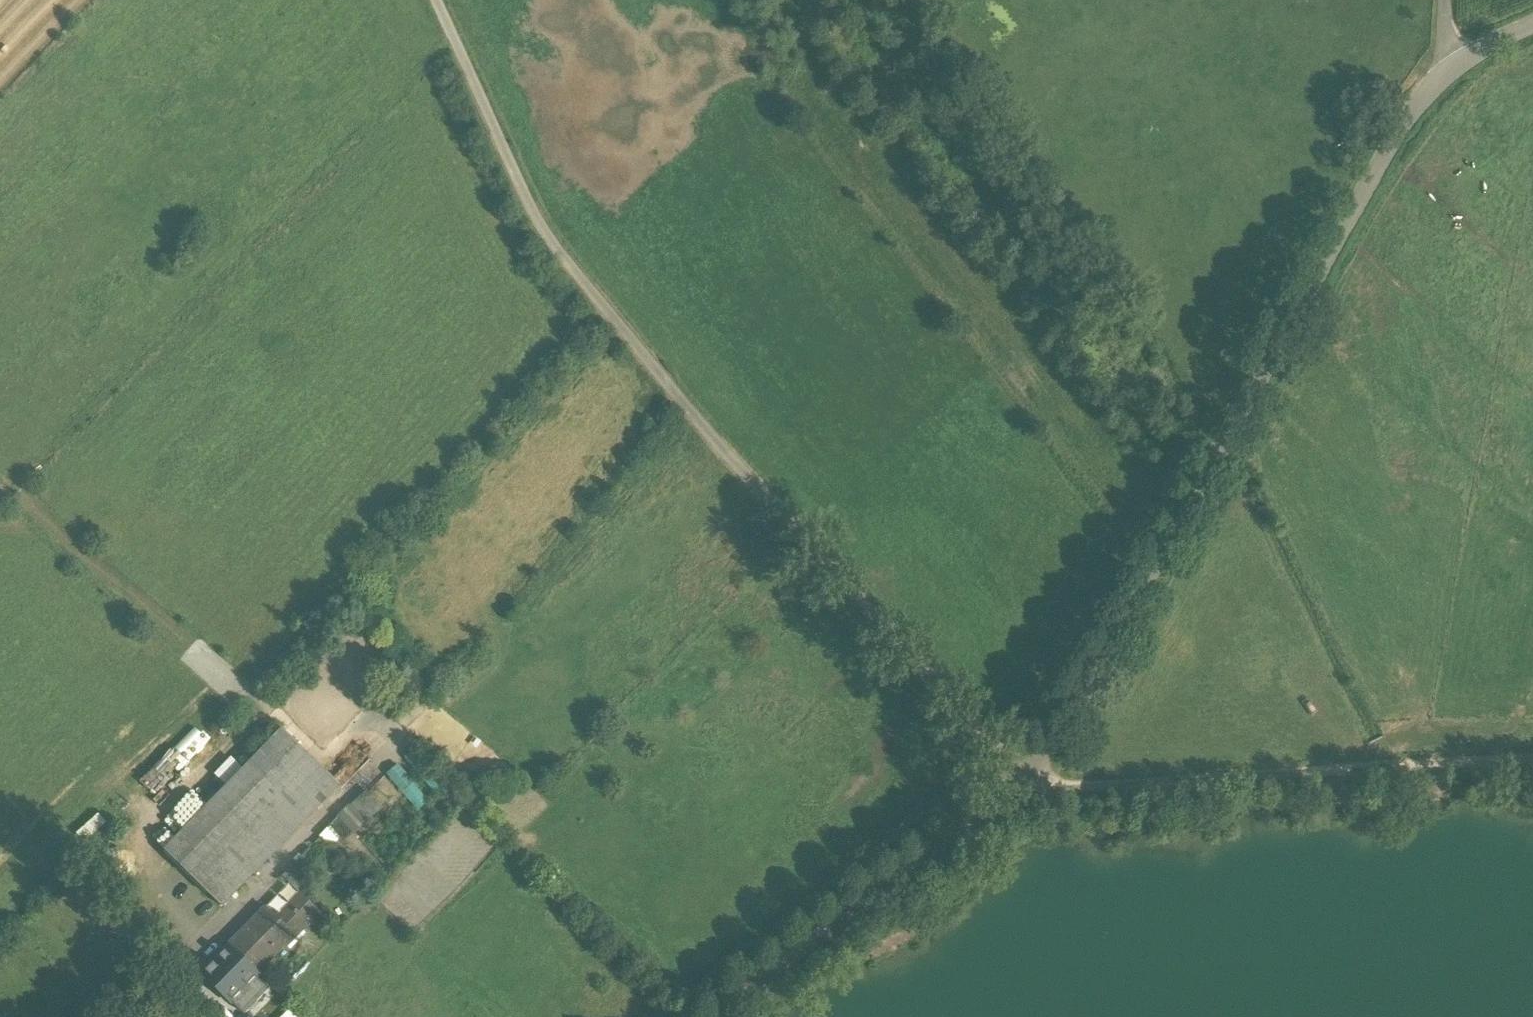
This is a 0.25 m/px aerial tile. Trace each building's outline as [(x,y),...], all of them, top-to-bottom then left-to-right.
[(174,748),(198,771),(220,748),(196,725),(174,748)] [(281,730),(248,764),(281,796),(306,820),(339,786),(281,730)] [(248,764),(164,851),(196,882),(281,796),(248,764)] [(417,809),(429,800),(399,766),(388,775),(417,809)] [(392,794),(393,789),(392,785),(390,781),(386,779),(381,778),(377,779),(373,781),(371,785),(370,790),(371,794),(373,798),(377,800),(382,801),(386,800),(390,798),(392,794)] [(281,796),(196,882),(222,907),(306,820),(281,796)] [(341,840),(369,821),(357,803),(329,823),(341,840)] [(306,853),(282,877),(295,889),(319,865),(306,853)] [(275,917),(266,908),(228,947),(255,974),(257,973),(283,945),(285,947),(319,912),(299,893),(275,917)] [(228,947),(201,975),(231,1004),(259,975),(257,973),(255,974),(228,947)]
